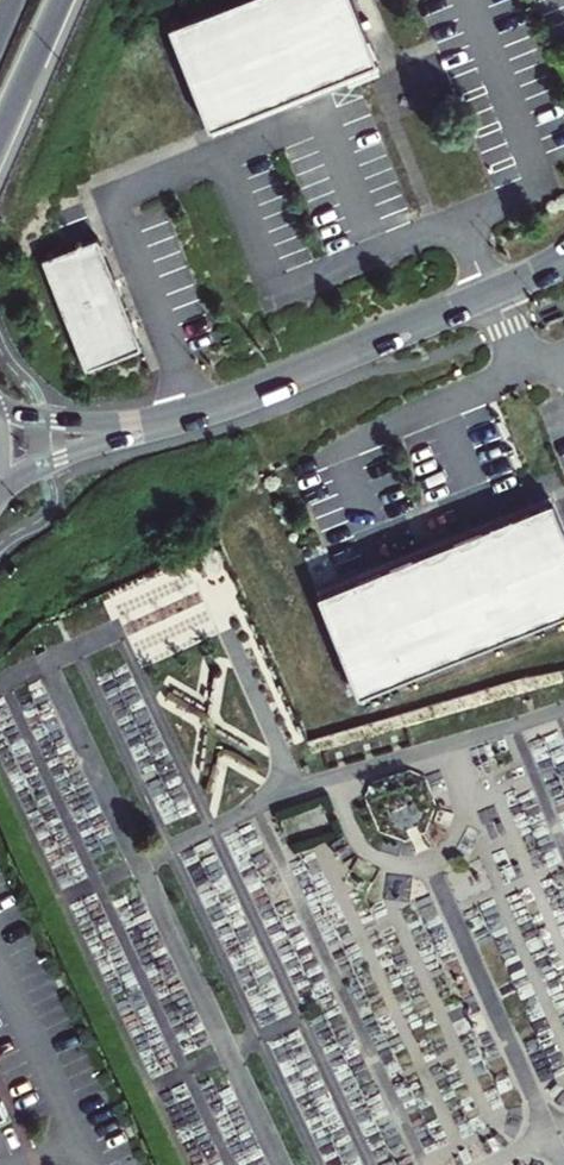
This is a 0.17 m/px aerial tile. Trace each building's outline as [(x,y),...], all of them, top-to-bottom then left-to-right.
[(371,53),(350,0),(212,0),(163,20),(207,127),(374,59),(371,53)] [(38,255),(83,365),(139,343),(94,232),(38,255)] [(550,494),(548,488),(426,537),(326,578),(315,583),(359,690),(563,606),(563,527),(550,494)] [(10,1113),(0,1092),(0,1118),(10,1113)]
